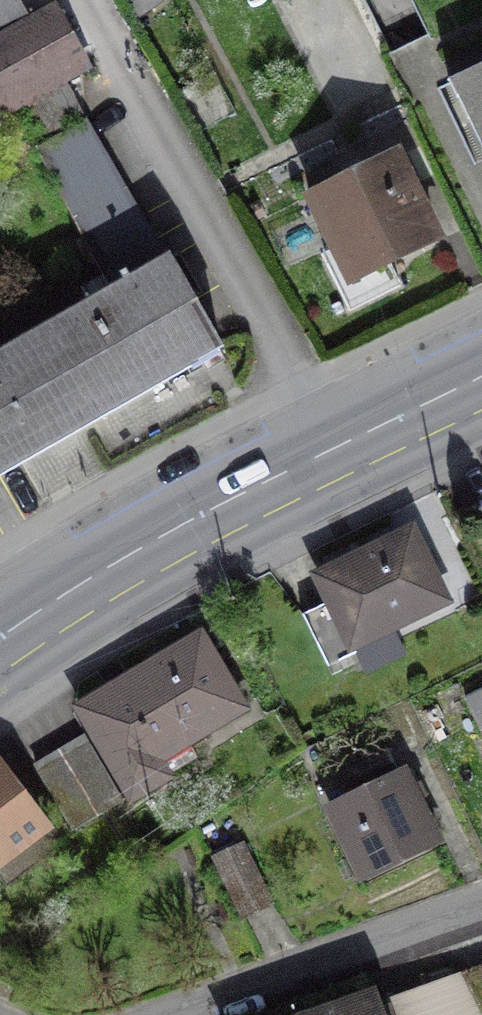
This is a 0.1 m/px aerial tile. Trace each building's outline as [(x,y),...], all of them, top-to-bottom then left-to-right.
[(28,15),(19,0),(0,0),(0,31),(28,15)] [(0,43),(0,105),(78,61),(51,14),(0,43)] [(449,80),(481,151),(481,64),(449,80)] [(0,352),(0,478),(31,460),(203,360),(224,348),(93,122),(37,154),(113,286),(0,352)] [(469,229),(427,145),(325,196),(367,280),(469,229)] [(409,544),(310,590),(348,670),(447,624),(409,544)] [(190,659),(64,733),(108,808),(235,735),(190,659)] [(62,769),(19,795),(51,848),(95,822),(62,769)] [(433,784),(345,818),(374,894),(463,860),(433,784)] [(42,854),(0,799),(0,886),(42,854)] [(415,1003),(420,1014),(481,1014),(481,978),(415,1003)] [(349,1014),(410,1014),(403,995),(349,1014)]
